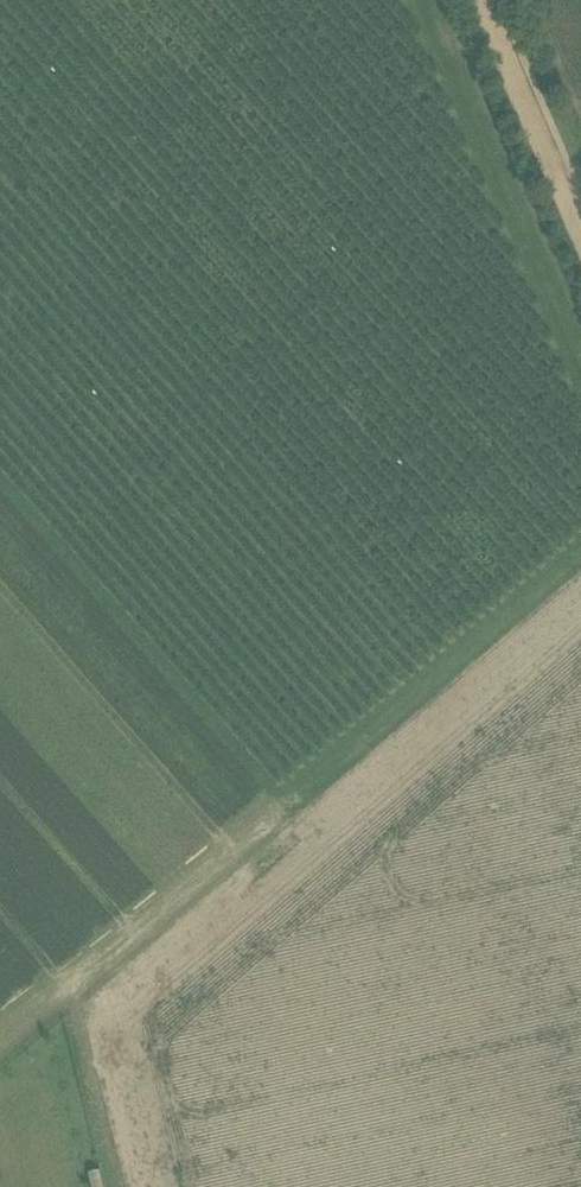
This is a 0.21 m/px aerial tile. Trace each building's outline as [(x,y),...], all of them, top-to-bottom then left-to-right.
[(99,1173),(88,1176),(91,1186),(103,1186),(99,1173)]
